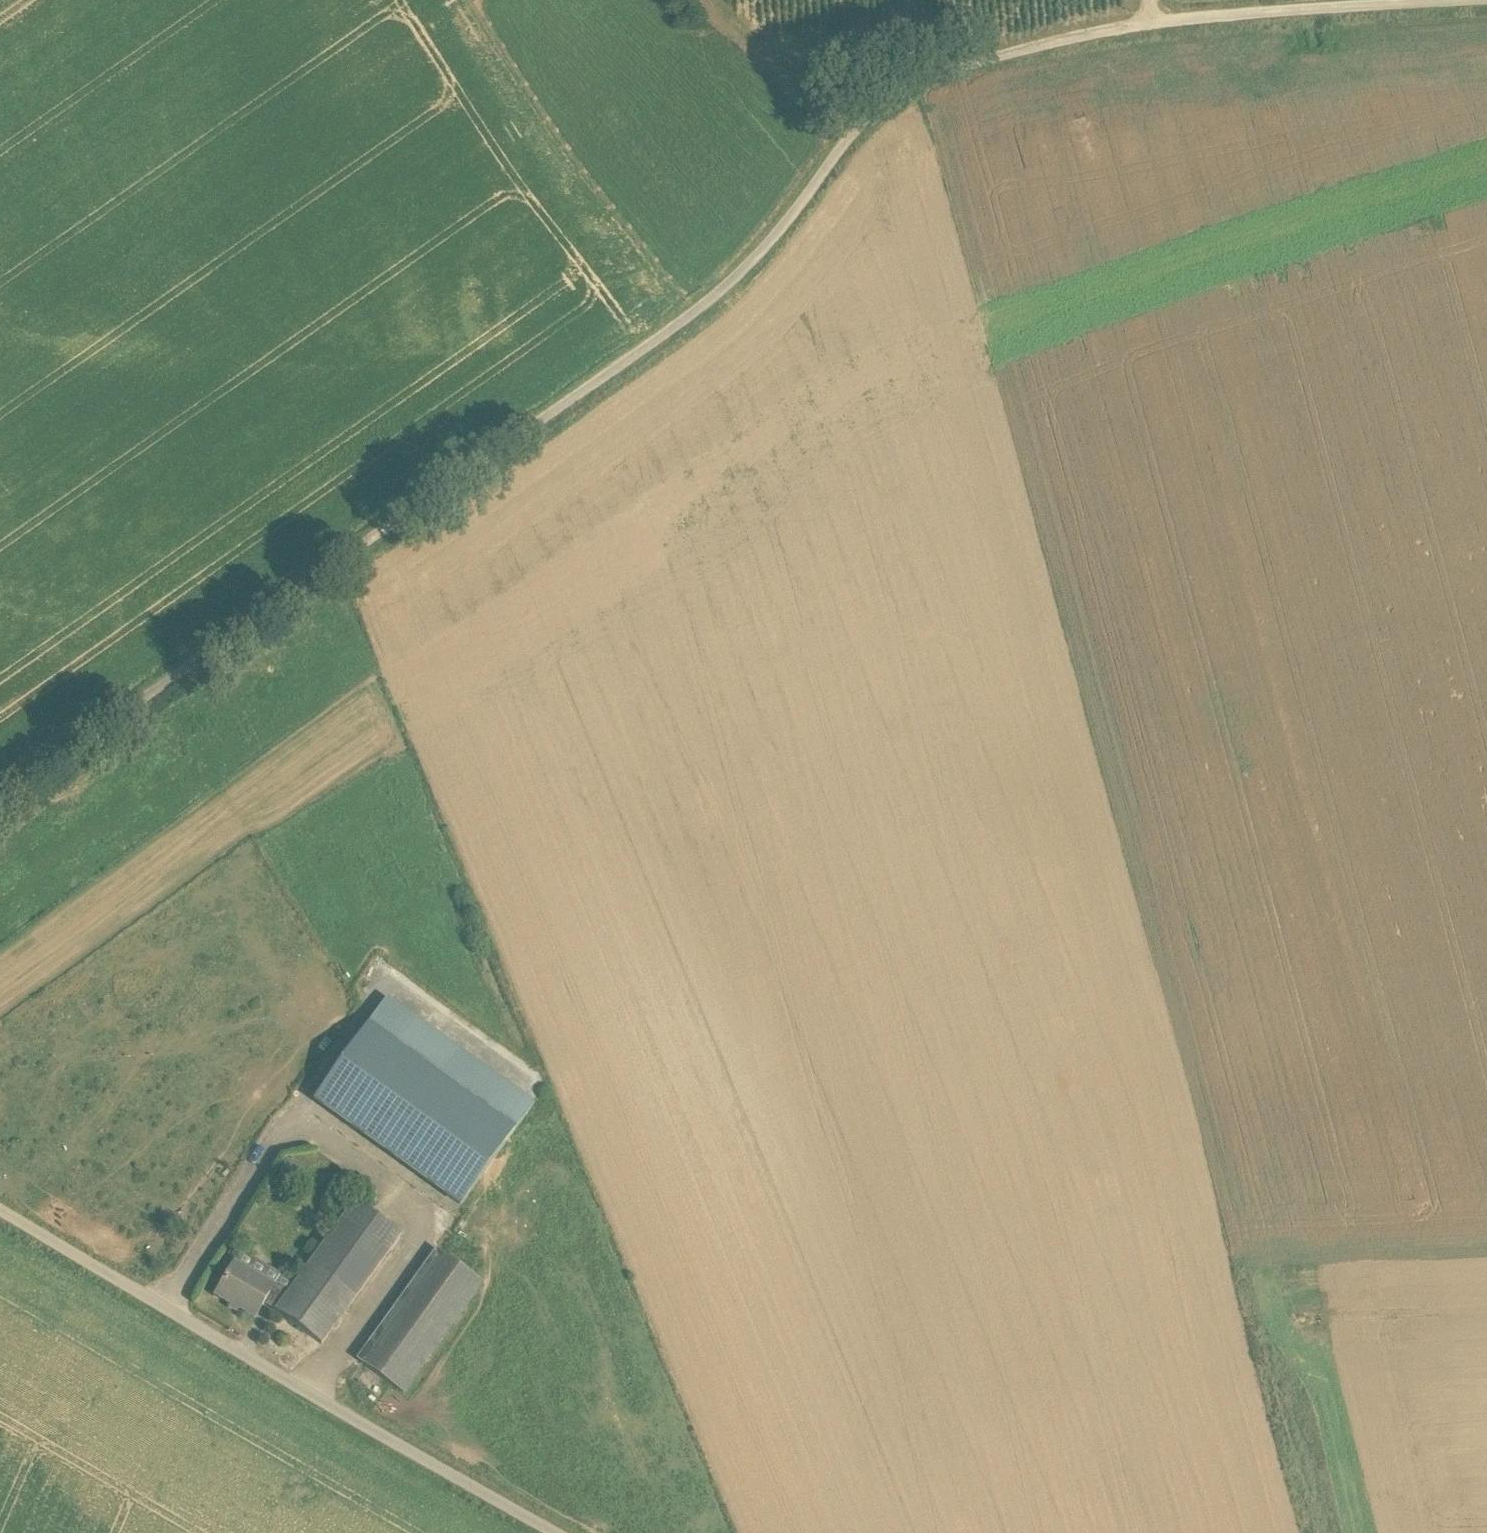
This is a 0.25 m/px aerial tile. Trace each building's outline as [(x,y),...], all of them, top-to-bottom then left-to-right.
[(516,1128),(369,1023),(314,1099),(460,1205),(516,1128)] [(402,1235),(356,1202),(276,1311),(322,1345),(402,1235)] [(483,1282),(437,1249),(358,1360),(404,1393),(483,1282)] [(274,1287),(234,1264),(216,1295),(256,1318),(274,1287)]
